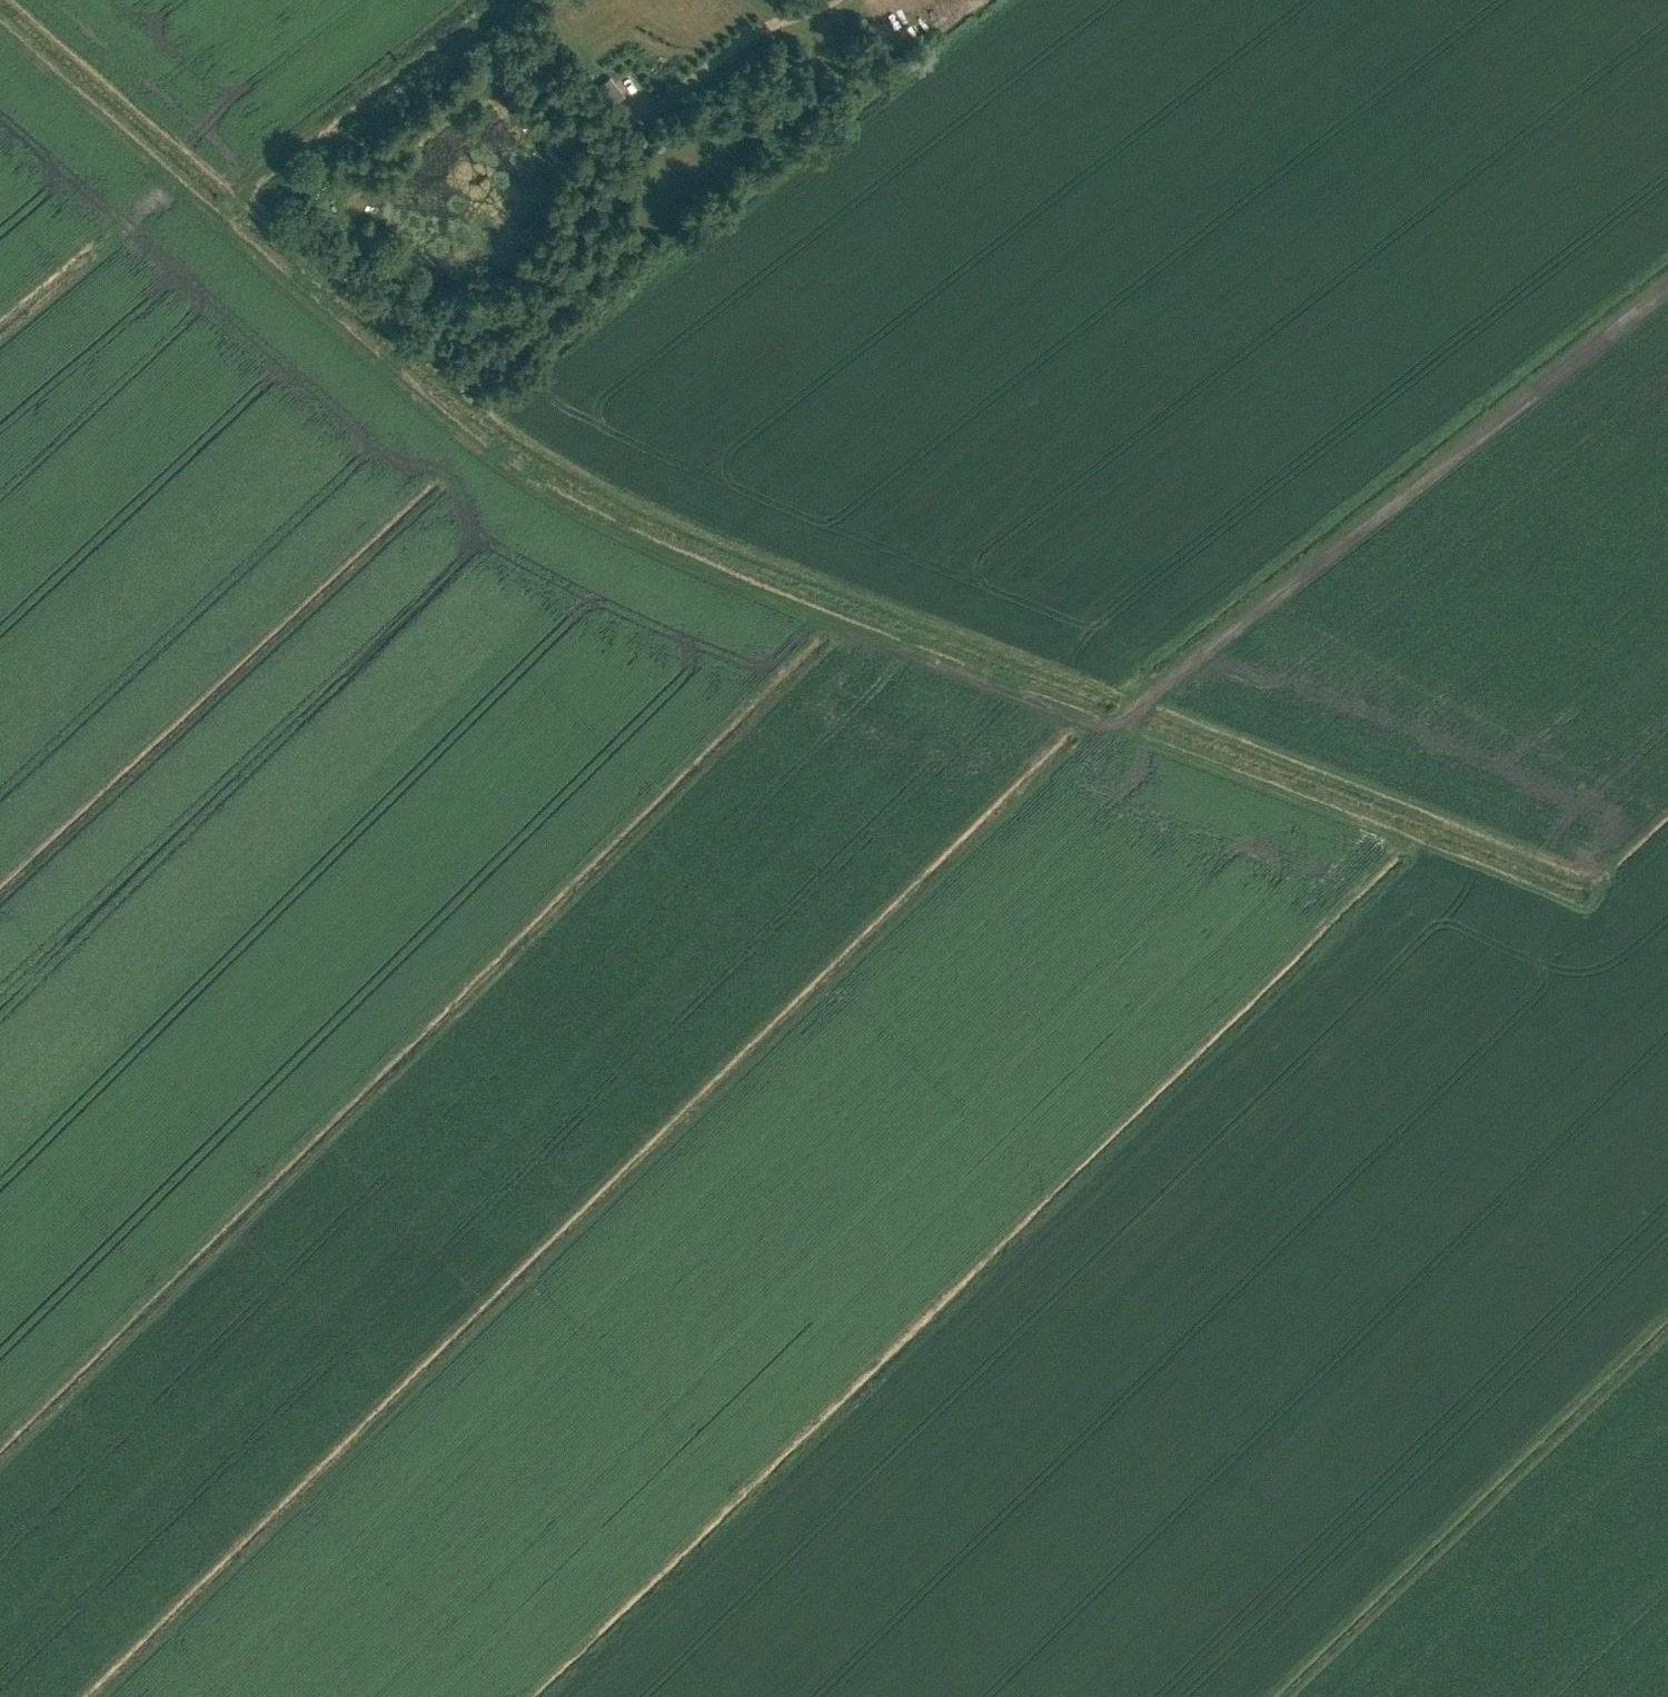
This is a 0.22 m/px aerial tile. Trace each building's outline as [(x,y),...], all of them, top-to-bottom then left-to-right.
[(609,90),(615,85),(609,78),(598,88),(603,94),(609,90)]
